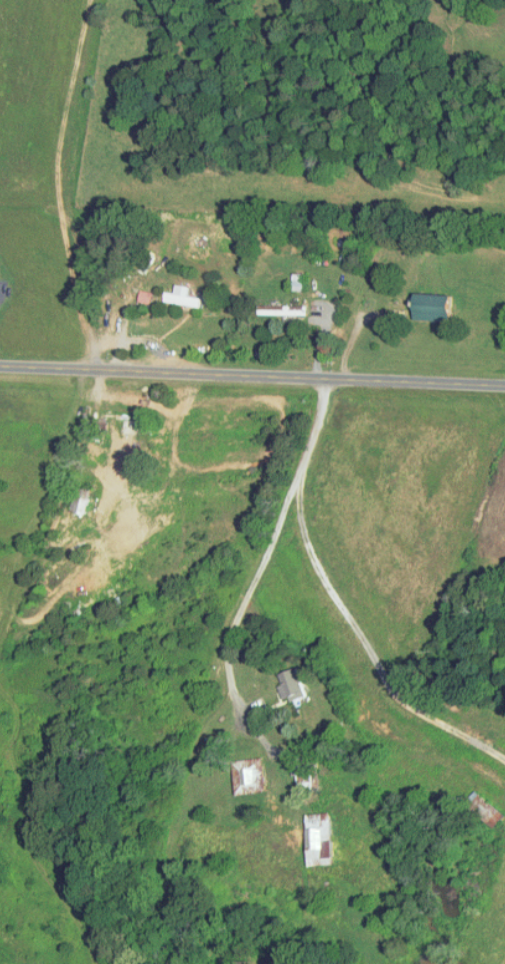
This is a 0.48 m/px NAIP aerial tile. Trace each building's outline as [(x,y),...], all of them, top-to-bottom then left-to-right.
[(293,291),(305,290),(305,272),(293,273),(293,291)] [(164,302),(201,306),(202,298),(190,296),(191,286),(176,284),(175,293),(165,292),(164,302)] [(453,295),(417,294),(415,320),(452,321),(453,295)] [(306,306),(260,305),(260,315),(306,316),(306,306)] [(279,674),(283,685),(279,686),(286,702),(307,694),(296,666),(279,674)] [(240,759),(244,789),(239,790),(239,794),(267,790),(262,756),(240,759)] [(504,815),(504,812),(478,791),(467,805),(496,827),(504,815)] [(335,864),(333,812),(308,813),(310,865),(335,864)]
